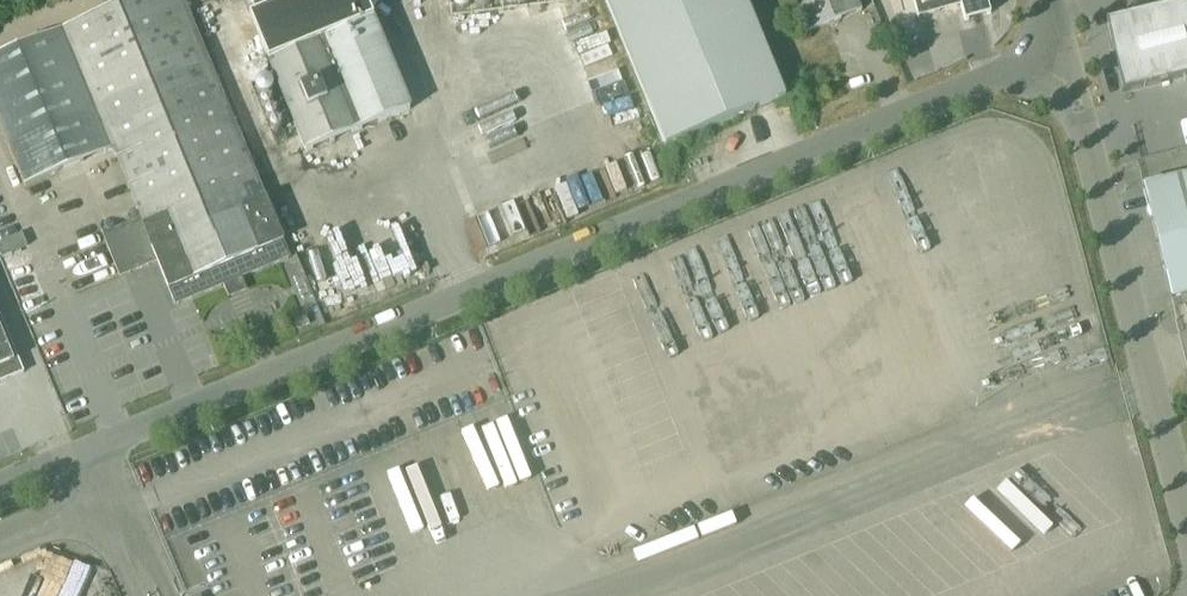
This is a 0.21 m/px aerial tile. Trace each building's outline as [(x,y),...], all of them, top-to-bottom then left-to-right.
[(157,261),(176,306),(225,285),(229,297),(248,289),(243,277),(291,257),(267,199),(265,200),(182,0),(130,0),(63,28),(0,54),(0,195),(113,149),(144,223),(105,239),(120,276),(157,261)] [(305,0),(290,0),(251,16),(306,152),(358,130),(305,0)] [(358,130),(410,109),(365,0),(305,0),(358,130)] [(747,0),(605,0),(665,146),(786,96),(747,0)] [(807,32),(862,10),(858,0),(794,0),(807,32)] [(918,16),(961,5),(965,19),(991,13),(987,0),(914,0),(918,16)] [(1119,17),(1136,86),(1186,73),(1186,0),(1119,17)] [(605,85),(606,87),(620,80),(603,44),(577,57),(594,91),(605,85)] [(1142,186),(1171,298),(1186,294),(1186,174),(1142,186)] [(552,221),(590,215),(585,183),(547,189),(552,221)] [(24,371),(1,314),(0,314),(0,381),(24,371)] [(73,561),(39,574),(47,595),(87,595),(73,561)]
